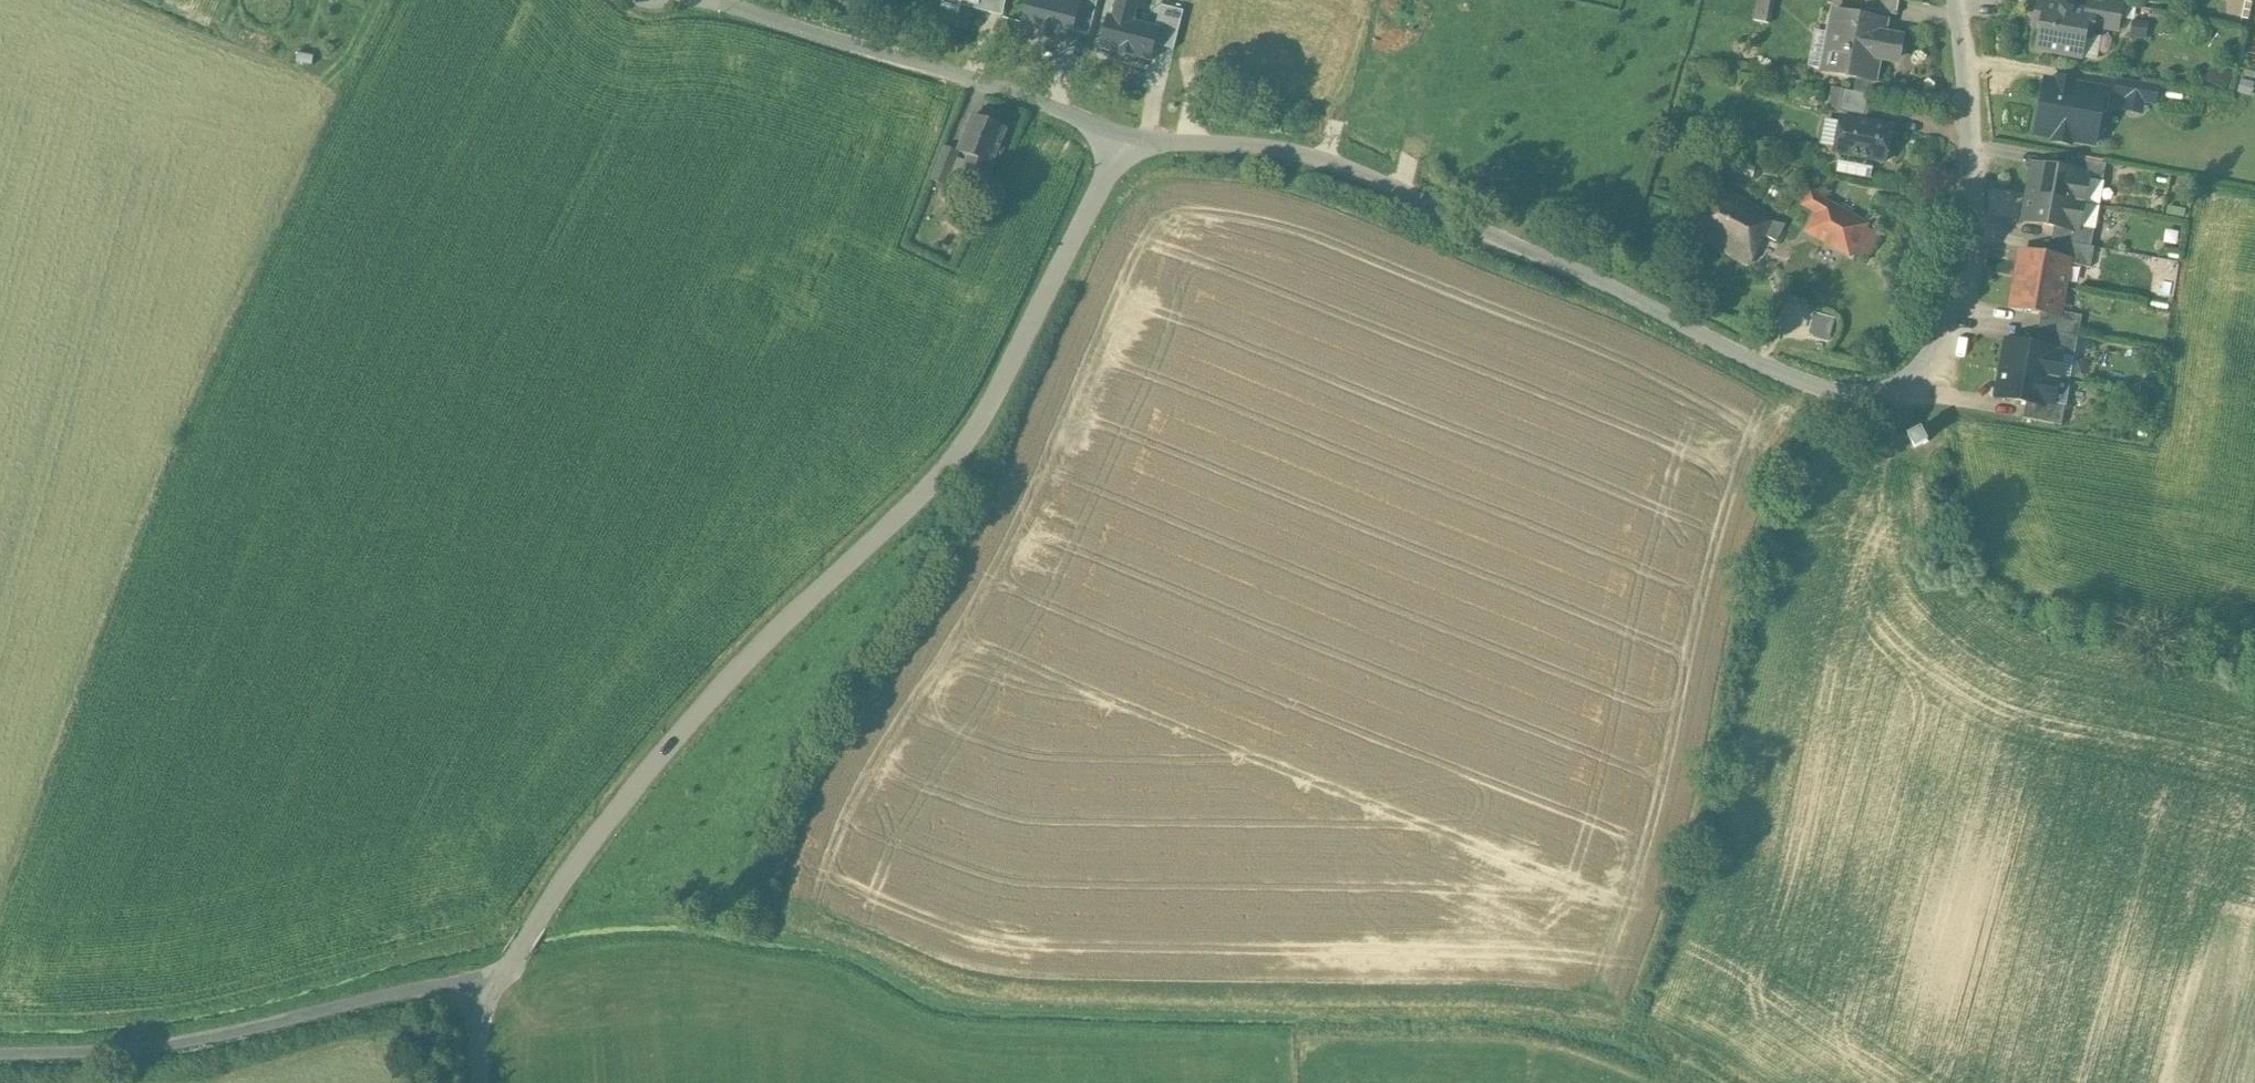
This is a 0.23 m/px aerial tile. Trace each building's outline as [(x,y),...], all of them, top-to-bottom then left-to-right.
[(941,4),(961,9),(963,2),(979,5),(980,0),(942,0),(941,4)] [(1023,29),(1039,33),(1038,36),(1041,36),(1042,33),(1051,35),(1050,39),(1053,39),(1054,37),(1070,41),(1079,2),(1070,0),(1030,0),(1023,29)] [(1754,21),(1769,24),(1774,0),(1758,0),(1754,21)] [(1864,10),(1897,16),(1900,0),(1866,0),(1864,10)] [(2100,0),(2089,0),(2087,11),(2095,13),(2093,27),(2118,32),(2120,18),(2123,5),(2123,4),(2100,0)] [(2087,11),(2039,2),(2035,26),(2041,28),(2037,50),(2081,58),(2085,36),(2091,37),(2093,27),(2095,13),(2087,11)] [(2135,7),(2123,5),(2120,18),(2133,20),(2135,7)] [(2152,10),(2135,7),(2133,20),(2150,23),(2152,10)] [(1884,21),(1834,11),(1822,72),(1857,79),(1874,81),(1879,58),(1895,61),(1899,58),(1902,42),(1900,38),(1881,34),(1884,21)] [(1167,27),(1118,15),(1109,50),(1158,63),(1167,27)] [(2233,76),(2218,68),(2210,82),(2225,91),(2233,76)] [(1889,85),(1857,79),(1855,92),(1871,95),(1887,98),(1889,85)] [(2158,86),(2118,79),(2115,97),(2154,104),(2158,86)] [(2104,91),(2046,80),(2036,134),(2053,138),(2053,141),(2071,144),(2072,141),(2094,145),(2100,113),(2106,114),(2109,98),(2103,96),(2104,91)] [(1855,92),(1843,90),(1839,112),(1867,117),(1871,95),(1855,92)] [(1006,129),(973,116),(959,152),(969,156),(991,165),(1006,129)] [(1830,145),(1832,118),(1824,118),(1823,145),(1830,145)] [(1893,129),(1840,119),(1834,151),(1840,152),(1836,172),(1871,179),(1875,159),(1886,161),(1893,129)] [(991,165),(969,156),(960,176),(983,186),(991,165)] [(2106,164),(2067,157),(2065,170),(2091,175),(2090,179),(2103,182),(2106,164)] [(2065,170),(2034,164),(2029,193),(2086,203),(2090,179),(2091,175),(2065,170)] [(1773,218),(1717,190),(1694,236),(1750,264),(1764,236),(1773,218)] [(2086,203),(2029,193),(2024,221),(2054,227),(2080,232),(2081,227),(2086,203)] [(1825,202),(1811,194),(1805,204),(1819,212),(1825,202)] [(1865,225),(1825,202),(1819,212),(1809,231),(1849,254),(1865,225)] [(1784,225),(1773,218),(1764,236),(1775,242),(1784,225)] [(2094,230),(2081,227),(2080,232),(2054,227),(2052,240),(2055,240),(2091,247),(2094,230)] [(2091,247),(2055,240),(2052,256),(2069,260),(2069,264),(2090,268),(2094,248),(2091,247)] [(2052,256),(2021,251),(2016,279),(2064,288),(2069,264),(2069,260),(2052,256)] [(2064,288),(2016,279),(2011,308),(2041,313),(2059,316),(2060,312),(2064,288)] [(1836,319),(1815,312),(1808,335),(1828,342),(1836,319)] [(2082,316),(2060,312),(2059,316),(2041,313),(2038,330),(2039,330),(2078,337),(2082,316)] [(2078,337),(2039,330),(2036,346),(2055,349),(2054,352),(2062,354),(2062,355),(2074,357),(2078,337)] [(2036,346),(2006,340),(2001,369),(2058,379),(2062,355),(2062,354),(2054,352),(2055,349),(2036,346)] [(2074,357),(2062,355),(2058,379),(2069,381),(2074,357)] [(2058,379),(2001,369),(1996,397),(2026,403),(2044,406),(2045,403),(2053,405),(2053,403),(2058,379)] [(2069,381),(2058,379),(2053,403),(2065,406),(2069,381)] [(2053,405),(2045,403),(2044,406),(2026,403),(2023,419),(2061,426),(2065,406),(2053,403),(2053,405)] [(1921,428),(1908,434),(1915,448),(1929,441),(1921,428)]
